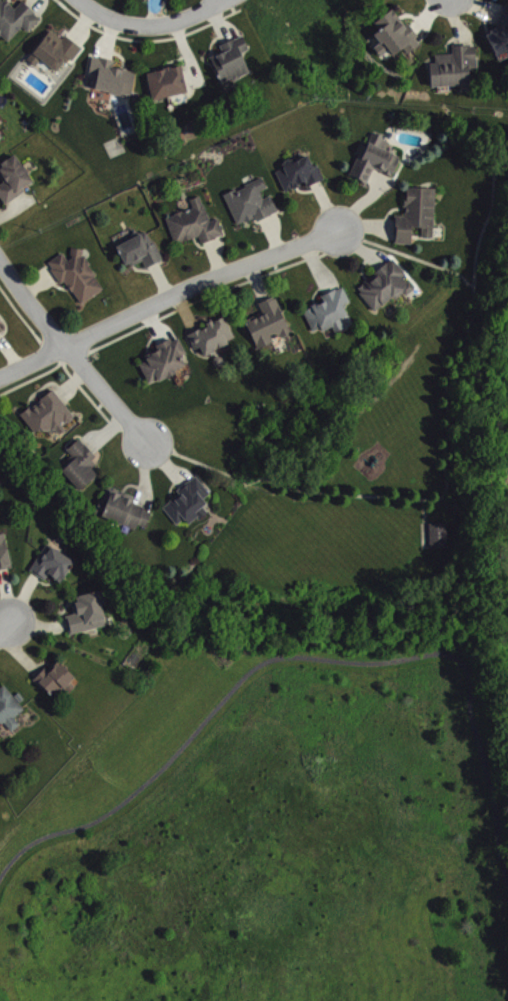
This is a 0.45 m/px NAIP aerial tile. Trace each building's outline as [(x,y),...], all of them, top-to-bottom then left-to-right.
[(31,31),(43,17),(25,0),(24,0),(17,8),(8,0),(0,0),(0,30),(11,40),(25,25),(31,31)] [(498,55),(507,51),(507,7),(499,11),(505,24),(487,32),(498,55)] [(64,72),(82,44),(67,34),(65,37),(51,28),(31,59),(38,64),(42,58),(64,72)] [(213,55),(224,82),(252,71),(244,52),(252,49),(245,34),(222,43),(225,50),(213,55)] [(437,53),(437,62),(432,62),(433,85),(472,84),(472,67),(478,67),(478,44),(454,44),(455,53),(437,53)] [(95,87),(134,95),(138,70),(116,66),(117,59),(95,55),(91,72),(97,73),(95,87)] [(155,99),(190,91),(184,64),(149,71),(155,99)] [(395,175),(404,154),(389,148),(393,139),(375,132),(369,145),(364,143),(351,174),(370,182),(376,167),(395,175)] [(19,153),(0,164),(0,171),(6,181),(0,185),(0,191),(6,201),(37,184),(19,153)] [(327,178),(320,163),(316,165),(310,153),(286,163),(287,167),(279,170),(287,191),(309,182),(310,185),(327,178)] [(239,223),(258,215),(259,220),(280,211),(273,194),(266,197),(263,190),(270,187),(265,177),(227,193),(239,223)] [(437,187),(408,186),(407,214),(398,214),(397,242),(414,243),(415,226),(424,226),(424,236),(436,237),(437,187)] [(227,235),(221,217),(212,220),(204,195),(193,198),(195,207),(169,215),(177,243),(202,235),(204,241),(227,235)] [(145,260),(148,267),(164,260),(151,230),(119,244),(129,267),(145,260)] [(107,288),(81,246),(74,251),(77,255),(70,259),(66,252),(50,261),(64,283),(69,280),(83,303),(107,288)] [(377,312),(415,286),(406,273),(407,273),(397,258),(358,285),(377,312)] [(314,330),(323,327),(325,330),(335,326),(337,331),(346,327),(342,317),(350,314),(346,304),(352,301),(346,286),(326,293),(329,299),(306,309),(314,330)] [(259,347),(281,339),(281,338),(293,333),(278,295),(261,302),(265,312),(248,319),(259,347)] [(203,346),(206,353),(238,340),(228,316),(190,332),(196,348),(203,346)] [(189,352),(181,335),(160,345),(162,348),(148,354),(150,359),(142,363),(152,384),(189,366),(183,355),(189,352)] [(78,416),(55,388),(23,414),(37,432),(44,427),(48,431),(56,425),(60,430),(78,416)] [(69,449),(75,454),(61,466),(83,489),(100,473),(92,465),(100,457),(82,437),(69,449)] [(178,524),(187,518),(190,524),(211,509),(204,498),(211,493),(201,477),(163,503),(178,524)] [(136,495),(110,484),(98,512),(138,529),(140,524),(147,527),(154,510),(134,502),(136,495)] [(427,521),(445,520),(446,545),(428,546),(428,525),(427,521)] [(10,565),(3,530),(0,531),(0,567),(10,565)] [(28,568),(45,541),(73,559),(59,580),(57,578),(47,572),(43,578),(35,573),(28,568)] [(68,632),(66,623),(63,614),(72,611),(69,600),(68,596),(100,588),(103,602),(100,603),(105,623),(68,632)] [(31,677),(37,671),(43,665),(46,668),(50,664),(55,658),(73,675),(68,680),(73,684),(62,695),(57,691),(51,696),(31,677)] [(3,720),(0,722),(0,684),(2,682),(11,693),(17,689),(23,697),(18,701),(23,707),(12,716),(18,722),(10,729),(3,720)]
